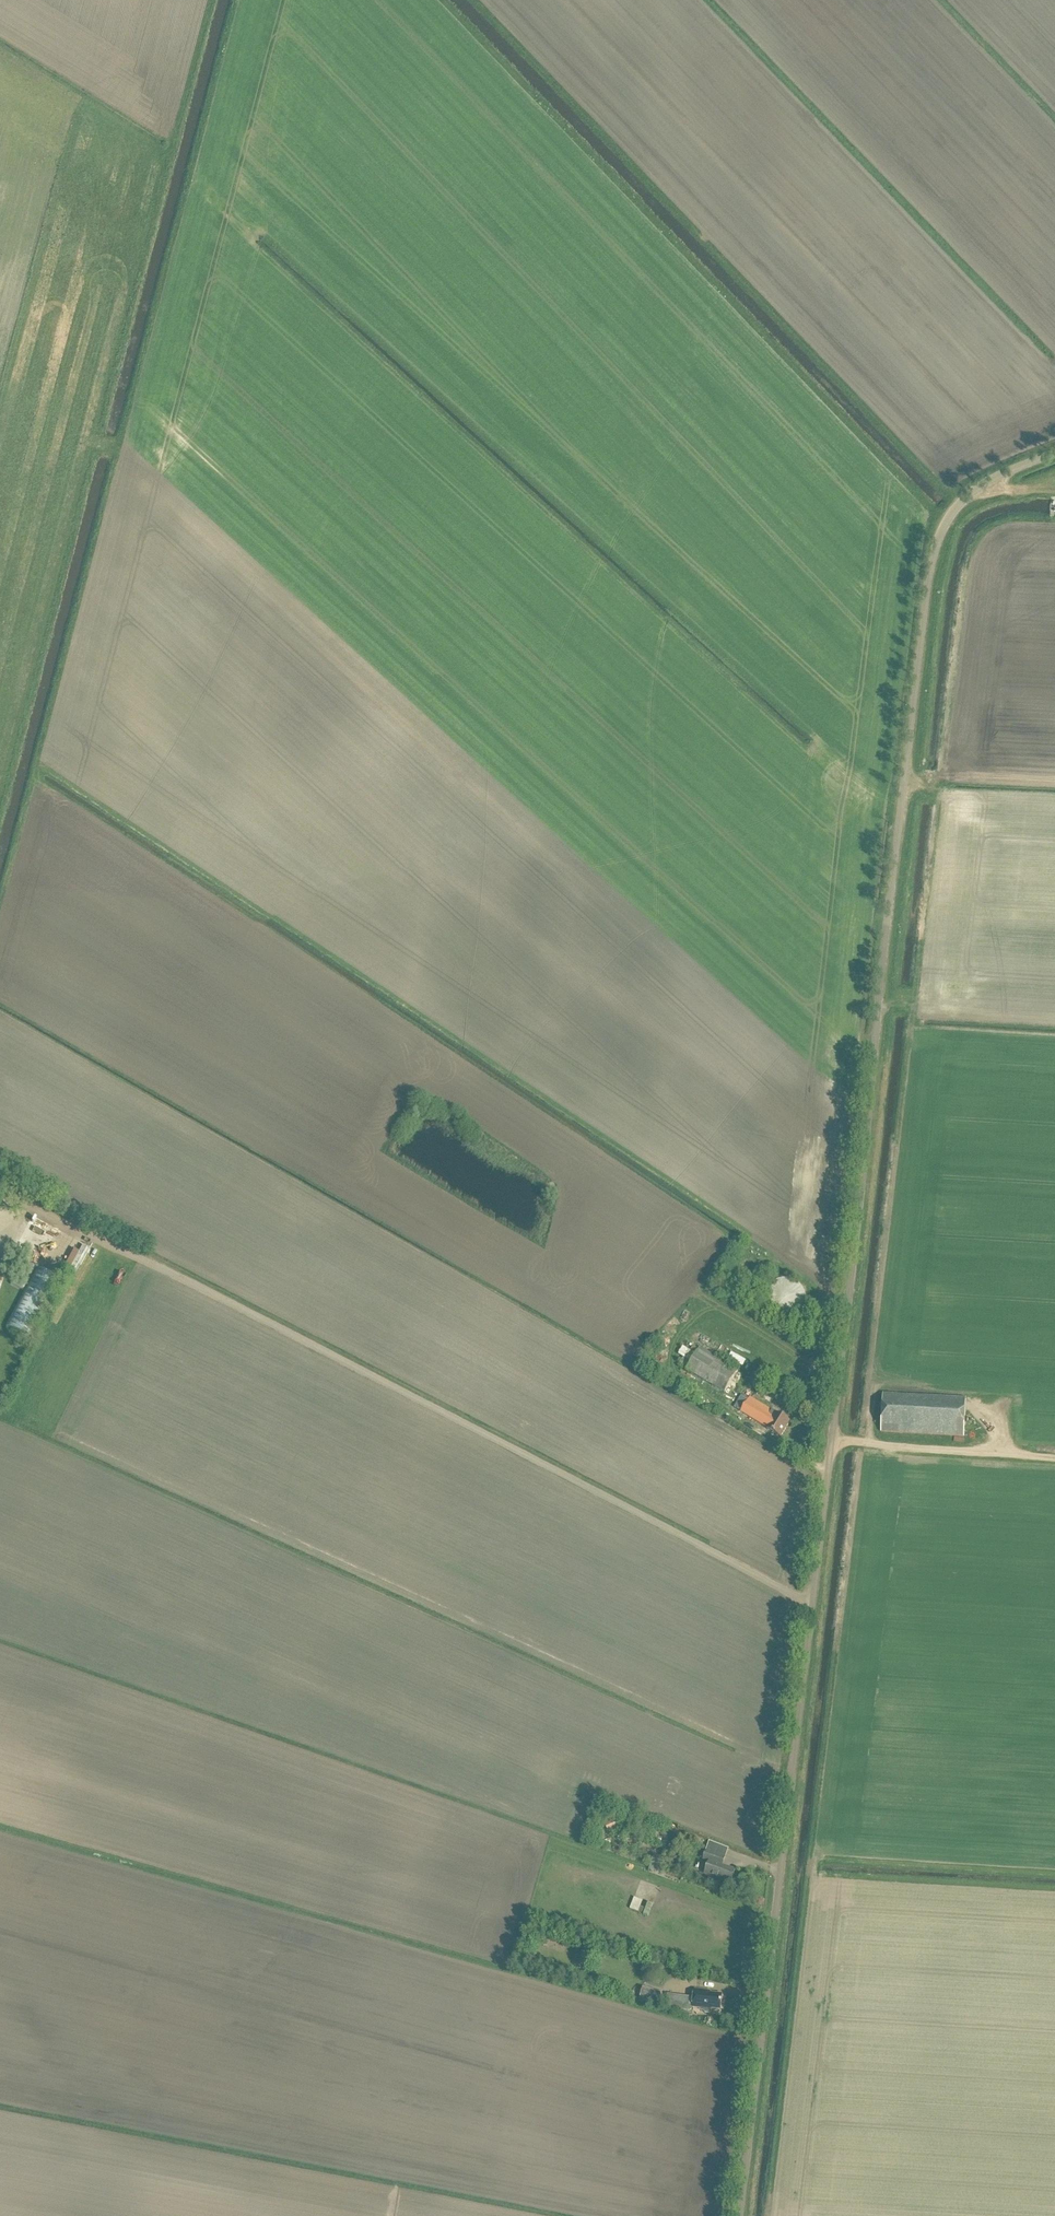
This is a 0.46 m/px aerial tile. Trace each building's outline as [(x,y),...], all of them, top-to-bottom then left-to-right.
[(30,1340),(61,1282),(36,1269),(6,1327),(30,1340)] [(687,1372),(725,1395),(739,1371),(701,1348),(687,1372)] [(883,1395),(881,1433),(964,1438),(966,1400),(883,1395)] [(741,1413),(768,1429),(767,1430),(781,1439),(791,1422),(751,1398),(741,1413)] [(709,1863),(705,1876),(731,1885),(736,1871),(723,1867),(726,1858),(707,1852),(703,1861),(709,1863)] [(666,1861),(654,1857),(651,1865),(663,1870),(666,1861)] [(640,1913),(644,1901),(635,1898),(631,1910),(640,1913)] [(641,1914),(651,1916),(654,1905),(643,1902),(641,1914)] [(662,1994),(643,1989),(639,2003),(659,2008),(662,1994)] [(723,1996),(710,1994),(711,1992),(695,1990),(692,2009),(712,2011),(712,2010),(721,2011),(723,1996)]
